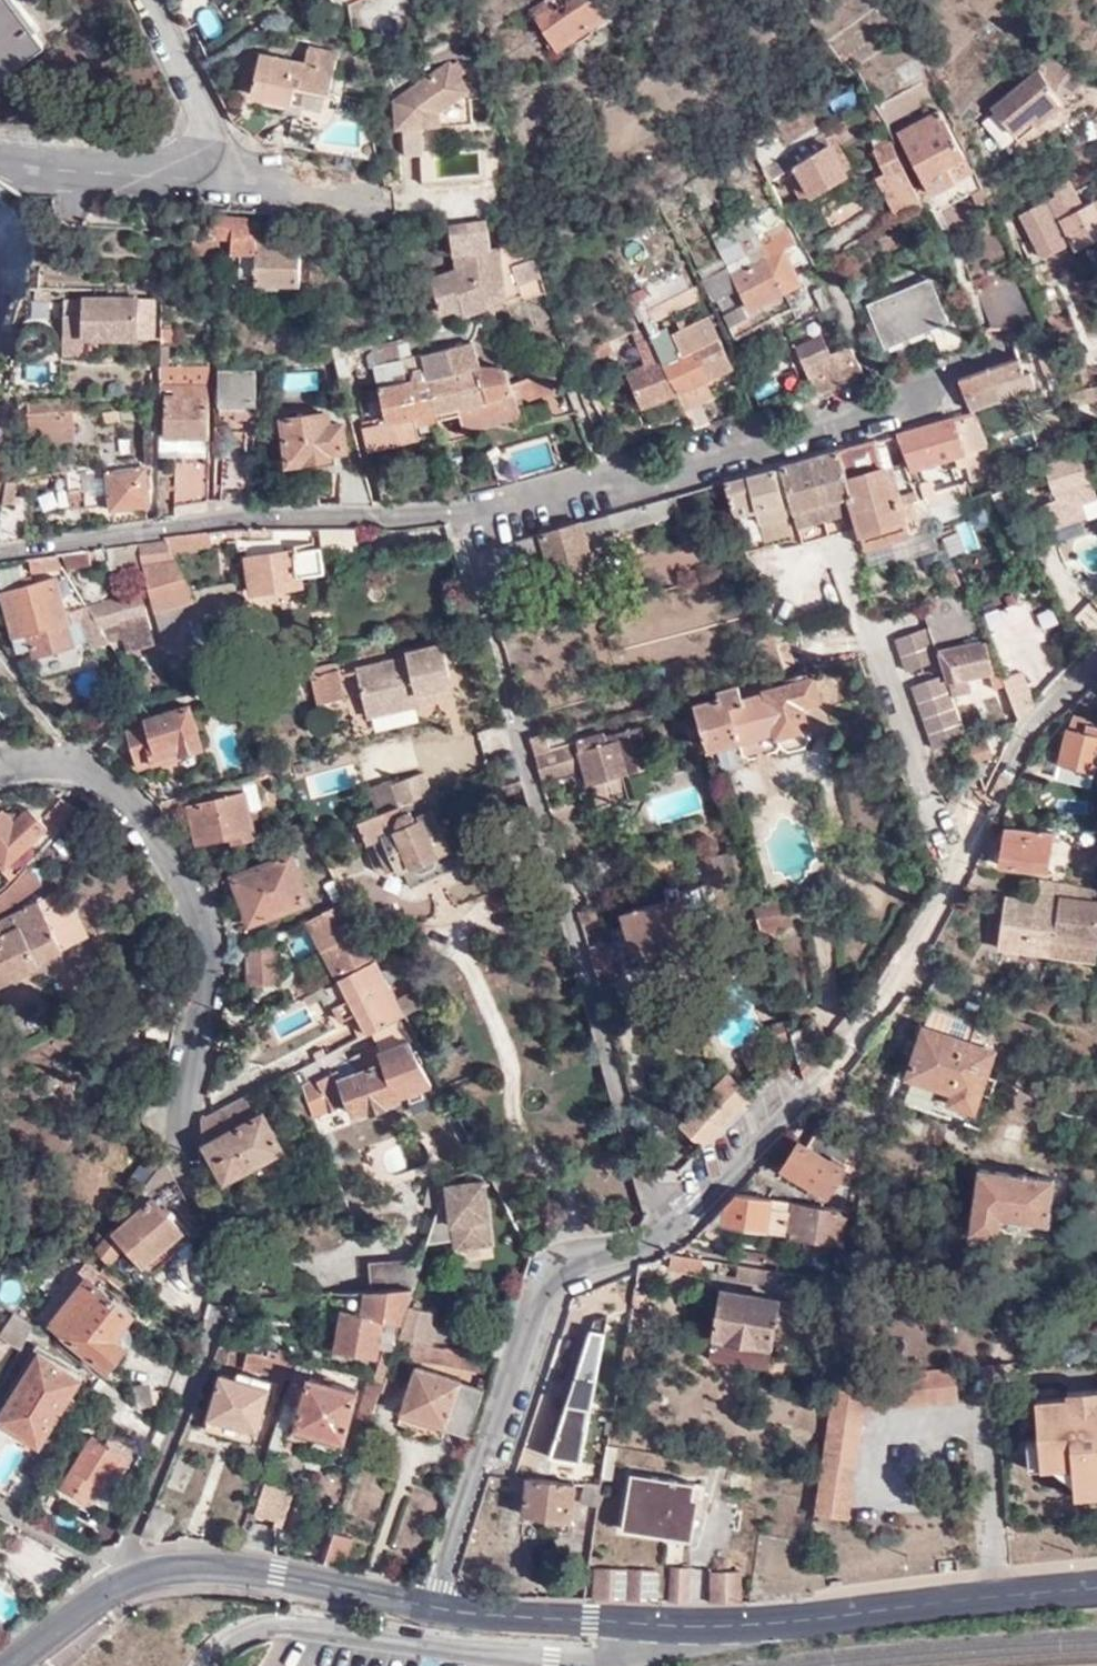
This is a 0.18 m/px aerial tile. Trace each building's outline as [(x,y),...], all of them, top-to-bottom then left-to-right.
[(35,24),(17,0),(0,0),(0,74),(40,43),(30,29),(35,24)] [(188,26),(218,11),(213,0),(181,0),(176,3),(188,26)] [(529,11),(556,47),(571,37),(575,43),(589,33),(586,27),(615,7),(610,0),(545,0),(529,11)] [(878,36),(867,18),(838,38),(850,55),(878,36)] [(296,86),(328,92),(337,54),(309,48),(305,65),(261,56),(252,95),(292,103),(293,100),(296,86)] [(1076,75),(1043,54),(1036,67),(993,101),(1013,130),(1061,99),(1076,75)] [(460,74),(452,61),(449,57),(395,93),(397,123),(473,119),(469,87),(460,74)] [(458,57),(452,61),(460,74),(466,70),(458,57)] [(928,98),(919,79),(878,102),(885,121),(928,98)] [(325,106),(328,92),(296,86),(293,100),(325,106)] [(863,113),(870,128),(880,123),(872,109),(863,113)] [(961,155),(946,128),(937,111),(895,134),(928,193),(952,179),(945,165),(961,155)] [(819,132),(759,167),(767,181),(791,166),(796,176),(787,181),(798,201),(808,195),(809,197),(844,176),(819,132)] [(898,158),(889,138),(871,147),(881,167),(898,158)] [(968,170),(961,155),(945,165),(952,179),(968,170)] [(898,158),(881,167),(883,171),(876,175),(893,211),(917,198),(898,158)] [(972,206),(983,200),(978,191),(967,197),(972,206)] [(1060,219),(1073,248),(1074,249),(1096,237),(1096,199),(1060,219)] [(944,212),(946,227),(972,222),(969,208),(944,212)] [(287,243),(259,242),(260,219),(217,215),(216,235),(201,233),(199,250),(228,253),(232,250),(243,250),(242,274),(257,274),(257,281),(302,283),(303,240),(286,239),(287,243)] [(468,248),(489,245),(485,216),(464,219),(468,248)] [(756,244),(742,216),(707,233),(720,257),(721,260),(756,244)] [(462,249),(468,248),(464,219),(447,220),(450,251),(452,250),(462,249)] [(1073,248),(1060,219),(1047,226),(1044,221),(1035,226),(1050,255),(1060,249),(1063,254),(1073,248)] [(786,230),(756,244),(763,258),(780,293),(798,284),(790,267),(803,261),(795,243),(775,253),(773,247),(790,240),(786,230)] [(534,260),(531,256),(499,265),(496,244),(489,245),(468,248),(462,249),(463,273),(431,283),(439,308),(460,303),(463,311),(520,292),(517,282),(538,275),(534,260)] [(763,258),(756,244),(721,260),(728,274),(763,258)] [(428,275),(431,283),(463,273),(462,249),(452,250),(454,267),(428,275)] [(745,309),(780,293),(763,258),(728,274),(721,260),(720,257),(694,270),(703,286),(721,277),(728,289),(733,287),(745,309)] [(677,264),(625,293),(635,311),(687,283),(677,264)] [(721,277),(703,286),(708,298),(712,296),(728,290),(728,289),(721,277)] [(946,357),(970,350),(956,327),(954,314),(944,319),(929,281),(867,305),(883,346),(931,328),(946,357)] [(687,283),(635,311),(639,321),(693,294),(687,283)] [(829,307),(820,287),(809,292),(819,312),(829,307)] [(734,301),(728,289),(728,290),(712,296),(718,309),(734,301)] [(977,297),(990,329),(1008,329),(991,292),(977,297)] [(152,299),(81,298),(79,314),(61,313),(60,353),(83,353),(83,337),(152,337),(152,299)] [(718,317),(725,329),(743,319),(736,307),(718,317)] [(674,389),(702,376),(729,363),(703,313),(657,336),(652,326),(645,330),(649,338),(674,389)] [(649,338),(645,330),(640,323),(623,331),(628,341),(631,348),(635,346),(649,338)] [(177,326),(167,326),(167,338),(178,337),(177,326)] [(605,352),(628,341),(623,331),(599,343),(605,352)] [(829,353),(820,333),(794,345),(816,393),(837,387),(835,381),(841,380),(842,385),(864,380),(858,368),(847,344),(829,353)] [(471,338),(429,348),(429,352),(472,342),(471,338)] [(639,406),(674,389),(649,338),(635,346),(642,363),(623,372),(639,406)] [(428,377),(422,354),(413,356),(409,342),(380,348),(383,362),(376,364),(390,421),(362,427),(367,450),(443,432),(428,377)] [(472,342),(429,352),(422,354),(428,377),(478,366),(476,360),(472,342)] [(577,366),(605,352),(599,343),(573,357),(577,366)] [(865,379),(848,344),(847,344),(858,368),(864,380),(865,379)] [(1024,375),(1018,358),(959,379),(970,410),(974,410),(1035,387),(1031,373),(1024,375)] [(506,365),(476,360),(478,366),(428,377),(443,432),(519,415),(515,395),(558,380),(553,365),(511,381),(506,365)] [(204,365),(160,365),(159,385),(176,385),(176,394),(164,393),(163,434),(207,436),(208,386),(205,386),(204,365)] [(221,396),(215,397),(215,437),(254,437),(254,365),(221,365),(221,396)] [(315,385),(314,371),(287,373),(288,387),(315,385)] [(682,405),(695,398),(710,392),(702,376),(674,389),(682,405)] [(1066,397),(1068,403),(1070,408),(1096,400),(1096,386),(1066,397)] [(585,407),(593,430),(600,427),(596,421),(622,406),(614,392),(585,407)] [(1068,403),(1066,397),(1060,400),(1062,406),(1068,403)] [(26,402),(26,404),(28,433),(72,431),(70,398),(26,402)] [(693,428),(708,424),(695,398),(682,405),(693,428)] [(326,425),(325,413),(284,417),(289,460),(330,456),(329,450),(347,448),(344,423),(326,425)] [(1007,523),(1018,520),(1000,476),(975,414),(897,434),(910,468),(961,455),(978,492),(993,487),(1007,523)] [(0,468),(14,419),(13,419),(6,415),(0,432),(0,469),(0,468)] [(882,465),(875,441),(783,466),(802,540),(847,528),(843,511),(852,509),(864,547),(912,534),(900,492),(898,492),(895,481),(891,482),(886,464),(882,465)] [(1093,497),(1081,451),(1045,461),(1044,461),(1055,497),(1048,499),(1050,506),(1055,505),(1056,509),(1093,497)] [(219,458),(219,495),(253,494),(254,459),(219,458)] [(174,459),(173,503),(208,499),(207,459),(174,459)] [(111,508),(148,505),(145,471),(144,468),(105,472),(104,469),(68,471),(68,472),(71,490),(85,489),(88,506),(110,503),(111,508)] [(791,529),(775,468),(727,481),(735,514),(755,508),(763,538),(791,529)] [(375,504),(367,474),(340,475),(342,505),(375,504)] [(14,478),(6,478),(2,502),(16,502),(14,478)] [(673,507),(669,494),(478,552),(487,585),(555,567),(560,588),(595,578),(591,562),(593,560),(590,546),(616,540),(613,529),(669,514),(673,507)] [(0,511),(0,543),(27,539),(32,501),(16,502),(2,502),(0,511)] [(954,522),(964,553),(983,546),(972,516),(954,522)] [(361,556),(356,528),(322,527),(323,549),(250,558),(253,595),(303,588),(302,577),(326,573),(325,561),(361,556)] [(211,546),(208,531),(163,536),(164,539),(170,551),(211,546)] [(170,551),(164,539),(103,547),(104,554),(102,555),(103,560),(109,560),(110,567),(141,562),(166,649),(198,642),(191,616),(201,615),(188,587),(170,551)] [(90,564),(88,550),(56,554),(64,568),(90,564)] [(64,568),(56,554),(31,558),(31,571),(64,568)] [(0,570),(0,588),(1,590),(24,584),(19,565),(0,570)] [(201,615),(204,619),(245,612),(238,577),(188,587),(201,615)] [(74,644),(55,578),(2,592),(19,650),(35,647),(36,653),(74,644)] [(142,598),(89,607),(90,611),(108,638),(121,658),(128,655),(123,645),(150,641),(142,598)] [(88,643),(108,638),(90,611),(78,614),(88,643)] [(502,642),(528,634),(525,623),(500,631),(502,642)] [(933,656),(921,624),(887,636),(900,668),(933,656)] [(984,687),(1001,682),(983,639),(934,646),(943,677),(940,679),(946,694),(964,690),(960,675),(978,672),(984,687)] [(368,715),(420,703),(418,692),(436,688),(434,680),(450,676),(443,644),(407,653),(408,656),(357,669),(368,715)] [(319,704),(346,697),(339,669),(312,675),(319,704)] [(722,699),(694,707),(705,750),(734,742),(735,745),(774,735),(778,747),(789,754),(805,750),(811,738),(802,706),(821,701),(816,678),(811,679),(809,673),(786,680),(788,685),(771,690),(769,684),(739,693),(737,687),(720,692),(722,699)] [(946,694),(940,679),(934,681),(931,673),(906,682),(928,744),(962,733),(946,694)] [(436,688),(452,684),(450,676),(434,680),(436,688)] [(1018,721),(1032,705),(1021,679),(1003,686),(1018,721)] [(1078,699),(1087,716),(1096,709),(1096,684),(1078,699)] [(420,703),(438,698),(436,688),(418,692),(420,703)] [(150,752),(151,761),(202,746),(189,706),(145,719),(147,725),(127,730),(135,757),(150,752)] [(1085,721),(1069,718),(1061,731),(1053,779),(1085,786),(1087,772),(1096,774),(1096,729),(1084,726),(1085,721)] [(548,734),(531,738),(531,739),(543,783),(587,772),(591,783),(651,767),(639,729),(605,740),(604,735),(551,750),(548,734)] [(967,746),(983,742),(978,731),(964,737),(967,746)] [(967,746),(972,759),(986,753),(983,742),(967,746)] [(137,765),(151,761),(150,752),(135,757),(137,765)] [(284,781),(280,771),(258,776),(262,785),(284,781)] [(401,804),(431,792),(423,771),(396,782),(392,783),(401,804)] [(243,780),(251,809),(263,806),(255,777),(243,780)] [(380,813),(401,804),(392,783),(396,782),(394,777),(370,787),(380,813)] [(251,809),(243,780),(188,795),(160,804),(171,820),(193,814),(201,844),(234,837),(236,842),(258,836),(251,809)] [(456,866),(448,846),(454,843),(440,808),(454,802),(447,786),(431,792),(401,804),(380,813),(350,825),(354,834),(365,830),(382,872),(402,864),(410,885),(456,866)] [(73,809),(58,799),(42,817),(57,828),(73,809)] [(13,821),(2,809),(0,811),(0,865),(1,866),(43,827),(26,808),(13,821)] [(996,830),(992,865),(1032,870),(1034,834),(996,830)] [(1076,833),(1052,831),(1053,839),(1075,841),(1076,833)] [(684,871),(688,884),(728,873),(740,868),(736,855),(684,871)] [(309,902),(292,856),(223,881),(232,904),(244,900),(251,923),(309,902)] [(337,861),(327,866),(333,879),(344,875),(337,861)] [(38,884),(27,867),(0,895),(0,912),(38,884)] [(740,868),(728,873),(730,884),(743,880),(740,868)] [(1032,878),(1030,905),(998,902),(991,956),(1091,969),(1096,905),(1096,891),(1032,878)] [(711,910),(706,888),(676,896),(673,903),(627,916),(637,952),(695,937),(689,916),(711,910)] [(750,903),(762,944),(779,940),(774,924),(787,921),(783,902),(776,904),(774,898),(750,903)] [(39,967),(35,961),(58,950),(54,941),(70,935),(57,908),(42,915),(37,904),(0,921),(0,985),(39,967)] [(342,904),(306,922),(336,977),(369,960),(342,904)] [(596,909),(579,915),(582,925),(599,920),(596,909)] [(246,950),(273,937),(277,935),(277,933),(244,949),(244,952),(246,950)] [(245,971),(266,970),(266,956),(278,956),(277,935),(273,937),(246,950),(244,952),(245,971)] [(606,945),(589,950),(597,978),(614,974),(606,945)] [(361,1039),(401,1018),(420,1008),(413,993),(399,999),(394,990),(408,984),(393,952),(342,978),(354,1001),(338,1009),(345,1024),(361,1016),(363,1019),(353,1025),(361,1039)] [(245,985),(279,984),(278,956),(266,956),(266,970),(245,971),(245,985)] [(992,1032),(928,1004),(906,1076),(951,1091),(947,1099),(973,1110),(998,1035),(992,1032)] [(789,1037),(784,1021),(771,1025),(777,1047),(791,1043),(789,1037)] [(789,1037),(793,1050),(801,1080),(822,1058),(812,1049),(821,1038),(809,1024),(789,1037)] [(432,1082),(408,1037),(381,1049),(377,1042),(346,1057),(342,1048),(316,1061),(315,1061),(294,1072),(315,1116),(327,1110),(349,1101),(354,1116),(402,1099),(400,1095),(432,1082)] [(292,1073),(201,1119),(200,1138),(223,1182),(283,1152),(271,1127),(298,1113),(303,1122),(315,1116),(292,1073)] [(677,1127),(701,1150),(750,1095),(727,1074),(677,1127)] [(851,1148),(816,1127),(803,1147),(799,1144),(783,1169),(793,1177),(795,1174),(809,1183),(827,1195),(846,1168),(842,1165),(851,1148)] [(176,1201),(183,1196),(163,1161),(137,1195),(131,1202),(140,1212),(116,1233),(111,1228),(98,1246),(109,1259),(124,1240),(143,1264),(183,1230),(166,1210),(157,1199),(167,1190),(176,1201)] [(1013,1220),(1013,1222),(1032,1224),(1032,1222),(1047,1223),(1052,1179),(977,1170),(969,1232),(995,1235),(998,1218),(1013,1220)] [(492,1244),(489,1220),(486,1180),(447,1185),(427,1242),(454,1239),(455,1249),(467,1247),(473,1247),(492,1244)] [(827,1195),(809,1183),(805,1191),(823,1202),(827,1195)] [(166,1210),(176,1201),(167,1190),(157,1199),(166,1210)] [(789,1202),(736,1194),(712,1223),(719,1224),(718,1229),(724,1230),(725,1225),(773,1233),(769,1255),(742,1251),(741,1259),(778,1266),(789,1202)] [(847,1213),(795,1203),(788,1238),(808,1241),(821,1243),(842,1247),(847,1213)] [(192,1241),(183,1230),(143,1264),(152,1274),(192,1241)] [(820,1253),(821,1243),(808,1241),(807,1251),(820,1253)] [(482,1254),(481,1246),(473,1247),(467,1247),(467,1255),(482,1254)] [(701,1260),(671,1255),(669,1268),(698,1273),(701,1260)] [(101,1273),(99,1272),(86,1261),(68,1286),(75,1290),(49,1321),(90,1355),(87,1360),(93,1366),(97,1362),(105,1368),(124,1346),(124,1340),(122,1336),(117,1331),(131,1315),(93,1283),(101,1273)] [(366,1293),(411,1291),(421,1262),(371,1267),(366,1293)] [(101,1273),(117,1287),(123,1280),(105,1265),(99,1272),(101,1273)] [(775,1284),(777,1271),(737,1265),(735,1277),(775,1284)] [(401,1322),(405,1311),(411,1291),(366,1293),(362,1315),(343,1311),(336,1348),(373,1354),(382,1318),(401,1322)] [(718,1291),(711,1337),(771,1346),(777,1310),(784,1311),(784,1304),(778,1303),(778,1300),(718,1291)] [(414,1342),(429,1344),(432,1328),(427,1327),(429,1315),(405,1311),(401,1322),(397,1338),(414,1342)] [(26,1322),(16,1313),(0,1333),(12,1343),(26,1322)] [(34,1327),(49,1339),(53,1333),(46,1327),(49,1323),(43,1317),(34,1327)] [(20,1350),(28,1339),(34,1327),(26,1322),(12,1343),(20,1350)] [(43,1349),(49,1339),(34,1327),(28,1339),(43,1349)] [(771,1346),(711,1337),(707,1358),(767,1368),(771,1346)] [(493,1375),(498,1359),(429,1344),(414,1342),(410,1356),(493,1375)] [(231,1348),(219,1345),(215,1356),(228,1360),(231,1348)] [(41,1351),(0,1415),(0,1419),(39,1445),(82,1377),(41,1351)] [(387,1369),(391,1354),(383,1351),(374,1381),(382,1383),(387,1369)] [(291,1379),(295,1363),(248,1352),(244,1369),(291,1379)] [(291,1379),(269,1449),(281,1452),(304,1365),(295,1363),(291,1379)] [(481,1388),(414,1368),(398,1412),(468,1434),(481,1388)] [(382,1383),(380,1391),(392,1395),(399,1373),(387,1369),(382,1383)] [(957,1402),(954,1370),(832,1380),(814,1514),(847,1518),(861,1409),(957,1402)] [(221,1376),(210,1418),(256,1431),(267,1389),(221,1376)] [(313,1376),(300,1425),(347,1438),(360,1388),(313,1376)] [(358,1417),(370,1422),(380,1391),(382,1383),(374,1381),(370,1380),(358,1417)] [(118,1422),(130,1404),(101,1381),(91,1399),(118,1422)] [(150,1405),(147,1383),(133,1384),(137,1406),(150,1405)] [(1065,1393),(1066,1399),(1036,1401),(1037,1437),(1039,1469),(1050,1468),(1072,1467),(1074,1488),(1074,1498),(1096,1497),(1096,1391),(1065,1393)] [(577,1462),(587,1407),(564,1403),(553,1458),(577,1462)] [(256,1431),(210,1418),(206,1431),(252,1443),(256,1431)] [(102,1446),(90,1437),(58,1487),(82,1503),(94,1484),(99,1486),(110,1467),(118,1473),(129,1455),(106,1440),(102,1446)] [(1039,1469),(1037,1437),(1026,1438),(1028,1470),(1039,1469)] [(1050,1468),(1074,1488),(1072,1467),(1050,1468)] [(497,1486),(500,1478),(489,1476),(487,1484),(497,1486)] [(630,1476),(623,1530),(691,1540),(698,1485),(630,1476)] [(284,1527),(298,1483),(286,1479),(284,1487),(264,1480),(253,1512),(275,1519),(274,1524),(284,1527)] [(572,1525),(578,1486),(523,1481),(522,1488),(530,1488),(526,1517),(572,1525)] [(601,1508),(604,1488),(586,1487),(583,1507),(601,1508)] [(143,1537),(160,1544),(170,1515),(155,1509),(143,1537)] [(324,1564),(342,1566),(350,1538),(333,1535),(324,1564)] [(669,1603),(687,1603),(689,1566),(670,1566),(669,1603)] [(597,1569),(594,1601),(655,1602),(656,1573),(597,1569)] [(710,1603),(741,1605),(741,1574),(712,1573),(710,1603)]
